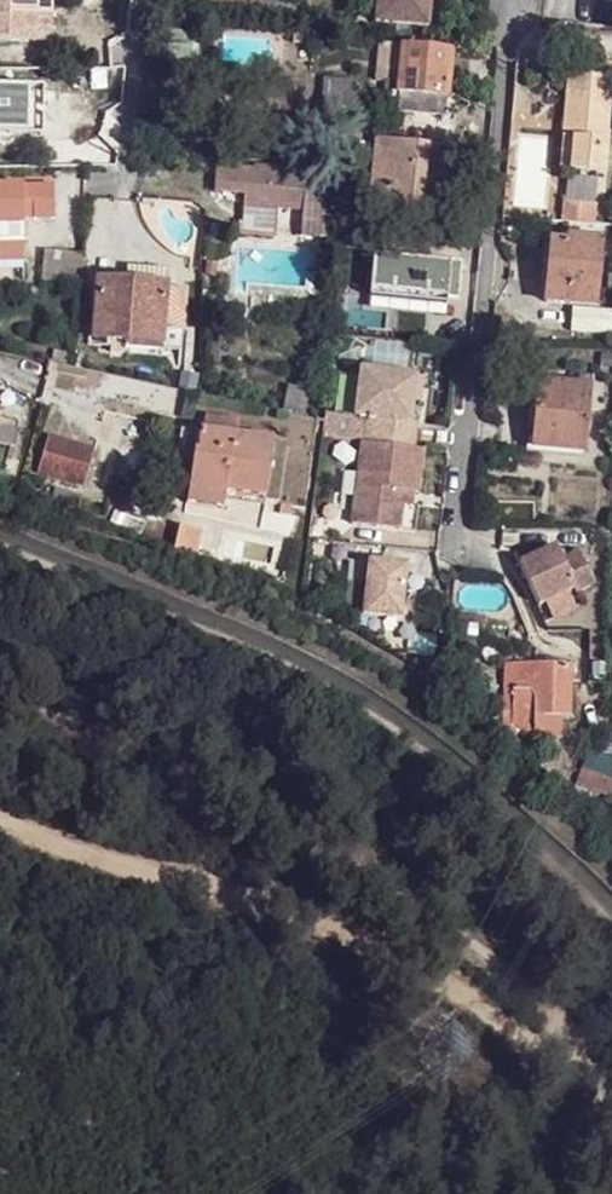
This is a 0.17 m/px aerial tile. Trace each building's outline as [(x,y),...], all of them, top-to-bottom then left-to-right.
[(5,39),(6,10),(29,11),(29,0),(0,0),(0,39),(5,39)] [(5,39),(39,40),(40,13),(51,13),(51,0),(29,0),(29,11),(6,10),(5,39)] [(429,0),(375,0),(372,24),(425,30),(429,0)] [(299,35),(290,35),(290,43),(298,44),(299,35)] [(386,46),(383,95),(390,95),(397,96),(400,47),(386,46)] [(400,47),(397,96),(445,100),(447,81),(448,51),(400,47)] [(448,51),(447,81),(464,82),(466,52),(448,51)] [(569,142),(565,174),(601,178),(611,80),(566,75),(559,141),(569,142)] [(349,108),(352,80),(319,78),(317,106),(349,108)] [(26,130),(27,82),(0,82),(0,130),(26,130)] [(26,130),(40,131),(41,82),(27,82),(26,130)] [(397,103),(396,114),(444,117),(445,100),(397,96),(397,103)] [(377,140),(368,208),(428,216),(437,146),(377,140)] [(559,141),(556,174),(565,174),(569,142),(559,141)] [(214,168),(212,190),(244,194),(250,194),(249,205),(276,209),(301,211),(299,226),(318,228),(317,238),(332,239),(338,174),(258,168),(258,172),(214,168)] [(19,185),(20,201),(29,201),(29,220),(50,218),(49,184),(19,185)] [(20,224),(20,220),(20,201),(19,185),(0,185),(0,225),(20,224)] [(238,233),(274,235),(276,209),(249,205),(250,194),(244,194),(241,223),(239,222),(238,233)] [(555,199),(554,214),(558,215),(558,221),(592,226),(593,203),(555,199)] [(20,201),(20,220),(29,220),(29,201),(20,201)] [(20,241),(20,224),(0,225),(0,241),(20,241)] [(318,228),(299,226),(300,236),(317,238),(318,228)] [(600,241),(576,239),(576,245),(549,243),(544,303),(594,306),(600,241)] [(20,261),(20,241),(0,241),(0,261),(20,261)] [(79,254),(40,251),(38,279),(77,284),(79,254)] [(358,253),(354,307),(405,311),(407,291),(409,258),(358,253)] [(409,258),(407,291),(421,292),(424,258),(409,258)] [(215,265),(206,264),(204,274),(214,274),(215,265)] [(125,265),(124,283),(162,286),(163,268),(125,265)] [(124,283),(96,281),(91,344),(108,345),(108,350),(120,351),(120,346),(157,349),(159,332),(177,334),(179,288),(162,286),(124,283)] [(569,311),(567,334),(611,336),(611,311),(569,311)] [(159,332),(157,349),(175,350),(177,334),(159,332)] [(176,371),(172,383),(194,387),(197,375),(176,371)] [(361,371),(356,417),(373,419),(370,443),(414,449),(417,422),(411,421),(412,401),(415,377),(361,371)] [(415,377),(412,401),(420,402),(422,377),(415,377)] [(310,387),(288,383),(284,405),(305,409),(310,387)] [(533,431),(532,447),(583,451),(588,387),(538,383),(535,404),(535,414),(533,431)] [(207,415),(205,431),(238,435),(239,420),(207,415)] [(16,441),(18,425),(2,423),(0,423),(0,439),(16,441)] [(205,431),(202,430),(199,453),(193,453),(188,489),(225,495),(264,500),(272,440),(238,435),(205,431)] [(45,435),(35,474),(80,487),(90,448),(45,435)] [(414,449),(362,443),(353,524),(400,529),(403,504),(404,491),(413,492),(418,492),(422,450),(414,449)] [(223,510),(225,495),(188,489),(186,504),(223,510)] [(413,492),(404,491),(403,504),(412,505),(413,492)] [(200,529),(179,525),(175,548),(195,552),(200,529)] [(370,551),(330,543),(334,563),(367,564),(370,551)] [(555,549),(523,564),(541,603),(548,599),(557,618),(575,609),(567,593),(594,581),(580,553),(561,562),(555,549)] [(368,564),(362,616),(400,621),(406,569),(368,564)] [(359,587),(343,585),(341,606),(356,608),(359,587)] [(462,617),(462,627),(485,628),(485,618),(462,617)] [(519,668),(519,693),(534,693),(534,717),(558,717),(569,717),(569,668),(519,668)] [(514,693),(513,725),(515,730),(521,732),(534,733),(534,717),(534,693),(519,693),(514,693)] [(534,733),(534,739),(559,739),(558,717),(534,717),(534,733)] [(606,795),(609,781),(593,777),(589,790),(606,795)]
